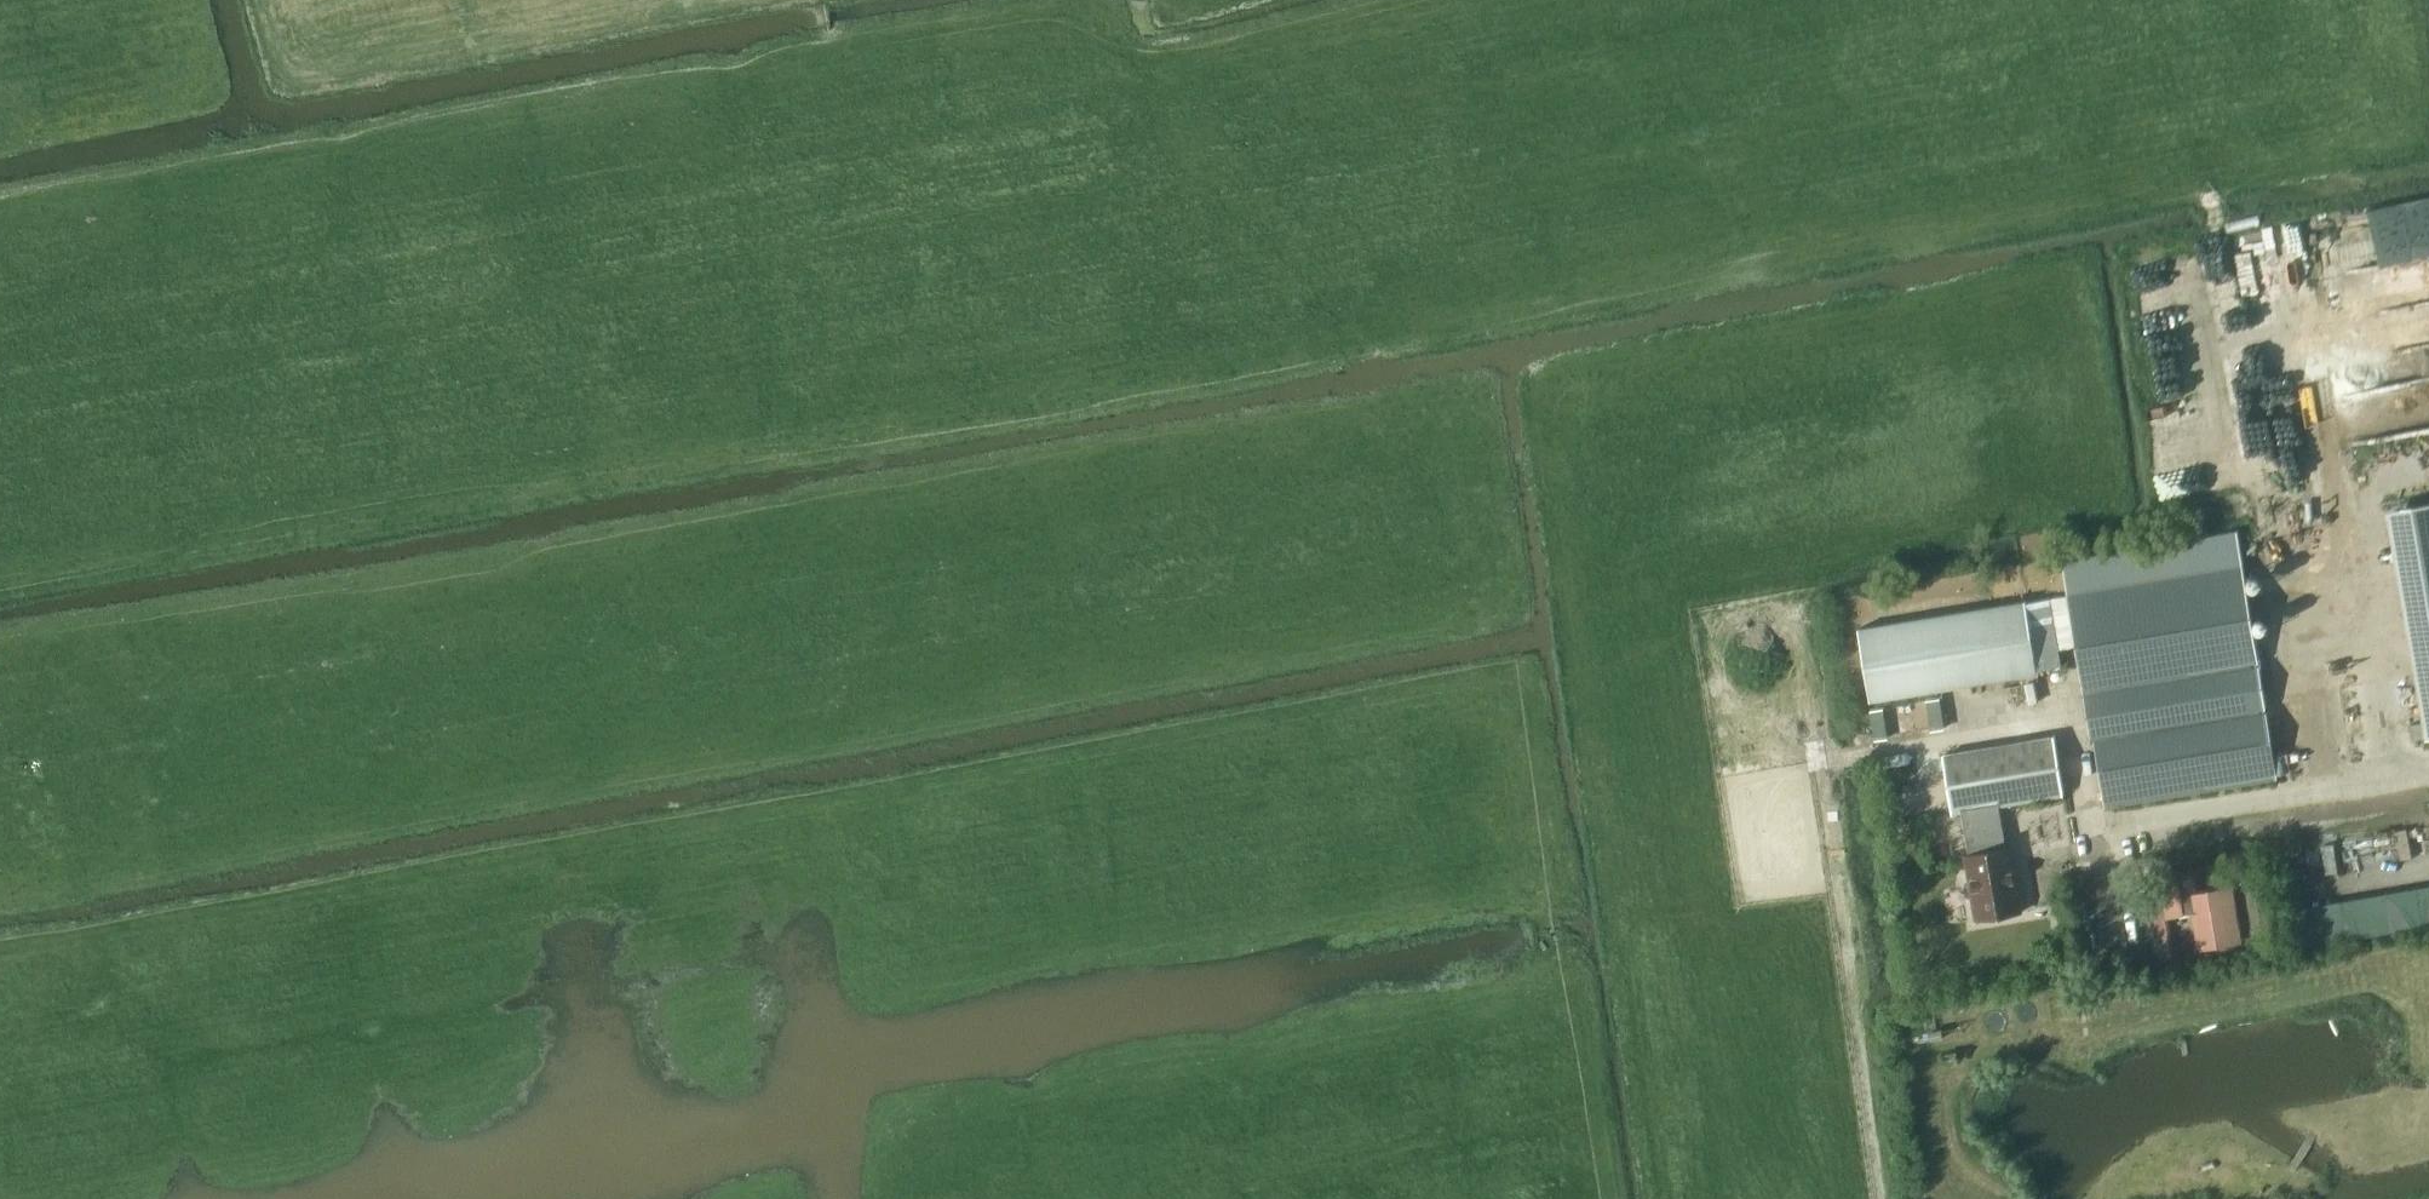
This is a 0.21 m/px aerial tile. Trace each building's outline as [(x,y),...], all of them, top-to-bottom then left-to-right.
[(2361,206),(2372,262),(2428,251),(2428,193),(2361,206)] [(2388,505),(2412,651),(2428,648),(2428,498),(2388,505)] [(2242,564),(2068,591),(2082,678),(2085,694),(2258,667),(2243,568),(2242,564)] [(2026,600),(1858,627),(1870,699),(2038,672),(2037,669),(2060,665),(2057,646),(2071,644),(2063,595),(2062,594),(2026,600)] [(2409,724),(2412,739),(2427,736),(2427,737),(2428,737),(2428,648),(2412,651),(2424,721),(2423,722),(2409,724)] [(2258,667),(2085,694),(2092,738),(2095,738),(2106,805),(2276,777),(2264,700),(2259,666),(2258,667)] [(2062,794),(2053,735),(1943,753),(1953,812),(1963,810),(1970,853),(1965,854),(1975,918),(2021,910),(2011,846),(2006,847),(1999,805),(2062,794)] [(2178,884),(2163,886),(2168,915),(2196,910),(2201,937),(2230,933),(2223,889),(2194,894),(2195,896),(2180,898),(2178,884)] [(2404,896),(2412,923),(2428,918),(2428,913),(2423,891),(2404,896)] [(2318,903),(2304,905),(2311,943),(2325,940),(2318,903)]
